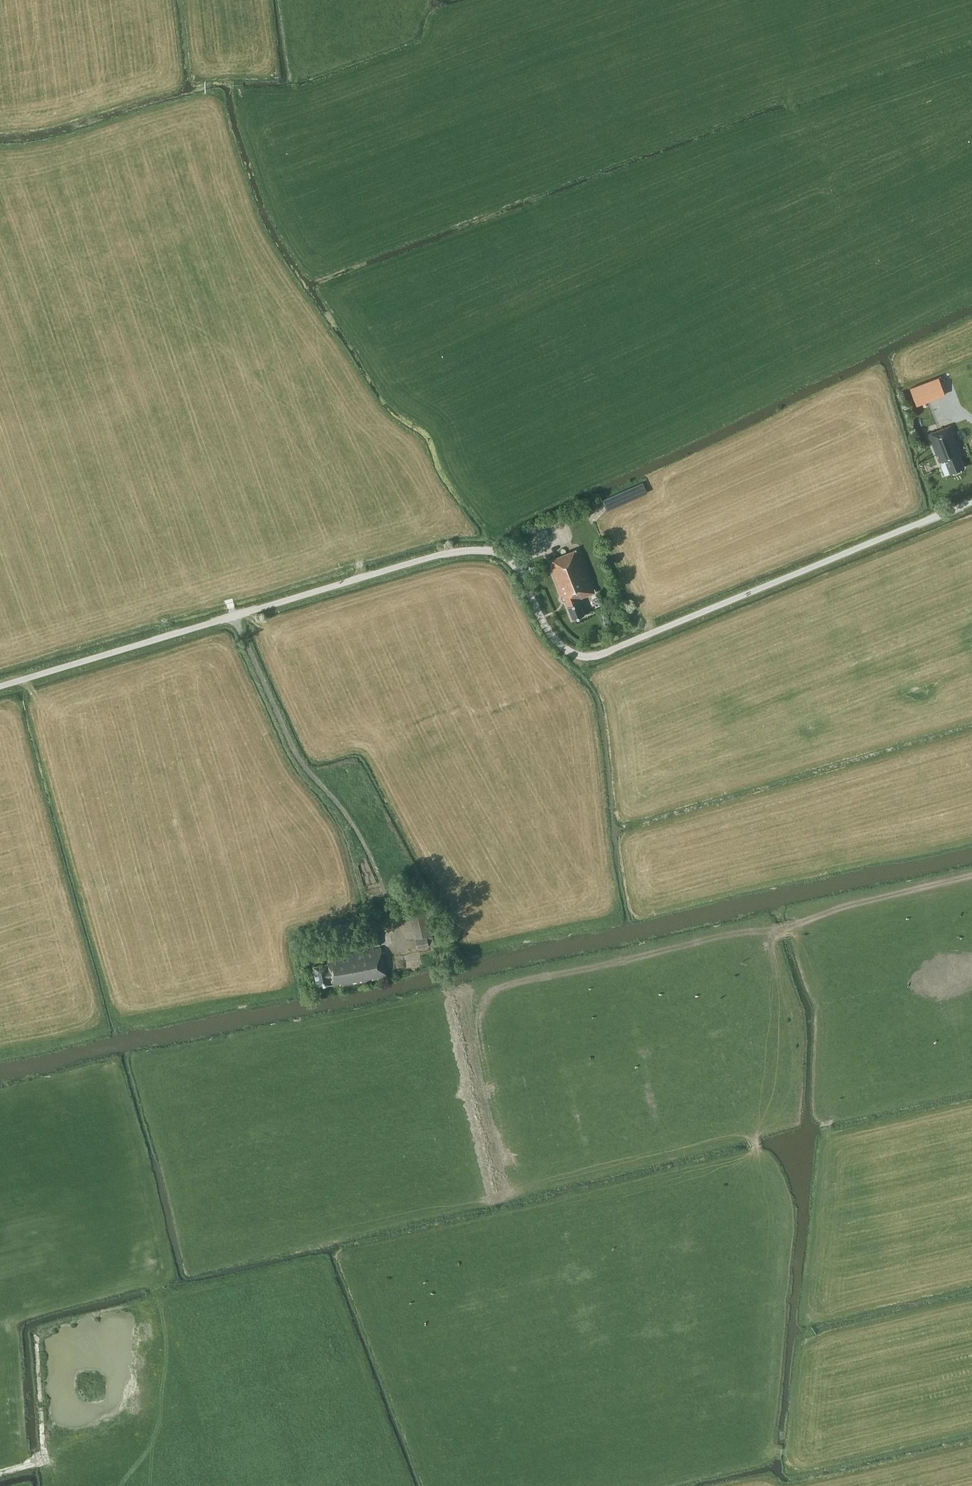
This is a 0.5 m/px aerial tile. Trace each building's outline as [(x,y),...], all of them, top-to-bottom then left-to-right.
[(939,378),(908,389),(914,405),(945,393),(941,383),(939,378)] [(962,453),(951,425),(928,434),(939,462),(940,462),(945,474),(964,467),(959,454),(962,453)] [(647,492),(643,482),(602,500),(607,509),(647,492)] [(583,613),(578,598),(594,591),(577,548),(548,559),(563,598),(564,597),(572,617),(583,613)] [(442,932),(436,907),(409,913),(414,937),(442,932)] [(380,944),(377,929),(346,936),(349,950),(380,944)] [(435,944),(433,935),(415,939),(418,948),(430,946),(430,945),(435,944)] [(387,976),(381,946),(326,957),(327,963),(314,965),(318,985),(333,982),(333,984),(342,982),(343,984),(387,976)]
